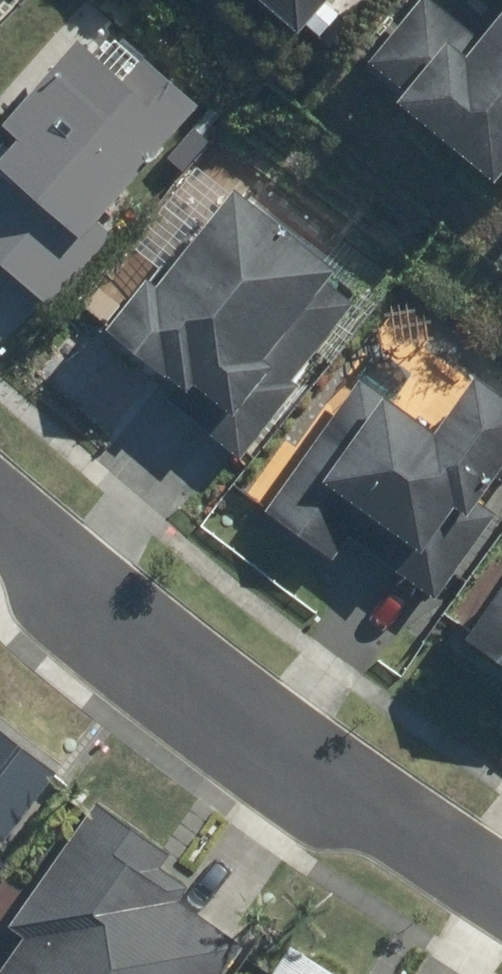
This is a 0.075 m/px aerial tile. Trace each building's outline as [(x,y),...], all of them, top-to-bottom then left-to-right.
[(9,10),(0,0),(0,18),(9,10)] [(301,30),(326,0),(265,0),(301,30)] [(358,62),(498,188),(501,183),(501,4),(469,41),(423,0),(413,0),(358,62)] [(198,105),(94,13),(2,117),(20,134),(0,157),(0,266),(50,310),(116,236),(97,219),(198,105)] [(248,462),(394,280),(263,175),(242,201),(229,190),(155,282),(148,276),(107,326),(222,418),(210,432),(248,462)] [(363,377),(266,509),(333,558),(351,534),(433,595),(501,502),(501,394),(475,374),(434,429),(363,377)] [(464,641),(500,667),(501,665),(501,590),(464,641)] [(6,843),(58,774),(0,730),(0,839),(6,843)] [(97,807),(0,951),(0,973),(222,973),(245,940),(185,899),(200,877),(97,807)] [(294,947),(276,973),(334,973),(294,947)]
